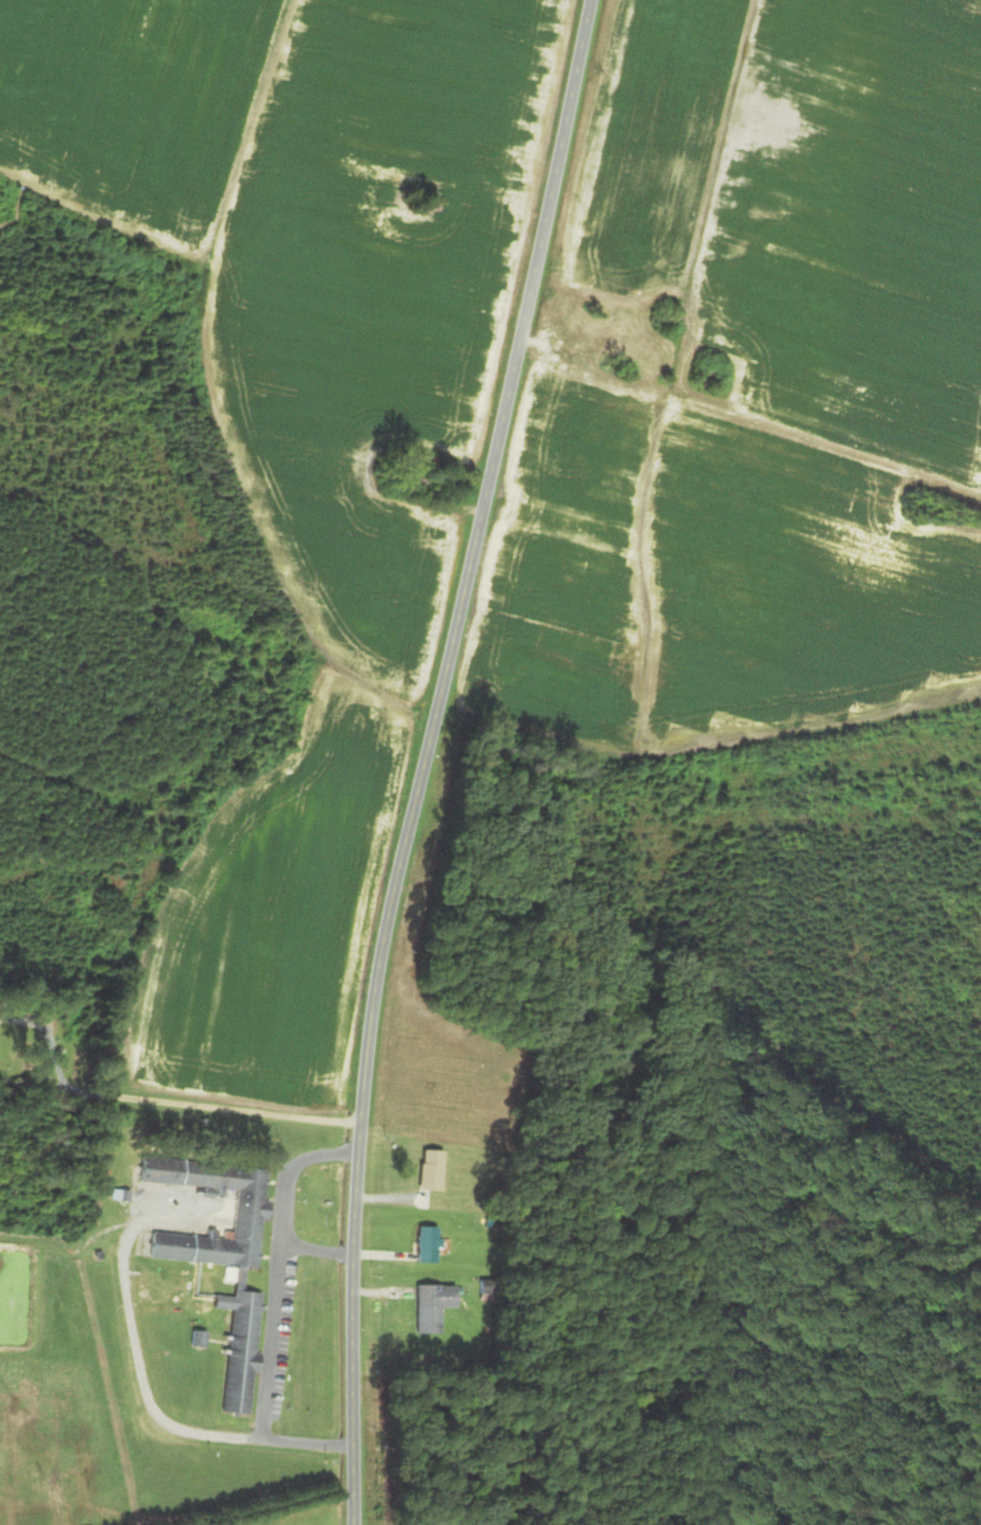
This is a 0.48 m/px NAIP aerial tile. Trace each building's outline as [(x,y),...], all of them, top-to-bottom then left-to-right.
[(439,1191),(440,1151),(418,1151),(417,1190),(439,1191)] [(174,1184),(175,1159),(138,1157),(136,1182),(174,1184)] [(264,1171),(203,1165),(201,1186),(234,1189),(229,1232),(207,1230),(207,1239),(189,1238),(187,1262),(232,1266),(229,1298),(213,1297),(212,1307),(229,1309),(219,1413),(247,1416),(259,1294),(240,1292),(243,1268),(254,1269),(264,1171)] [(415,1263),(438,1263),(438,1227),(415,1227),(415,1263)] [(413,1285),(413,1335),(438,1335),(438,1308),(454,1308),(454,1286),(413,1285)]
